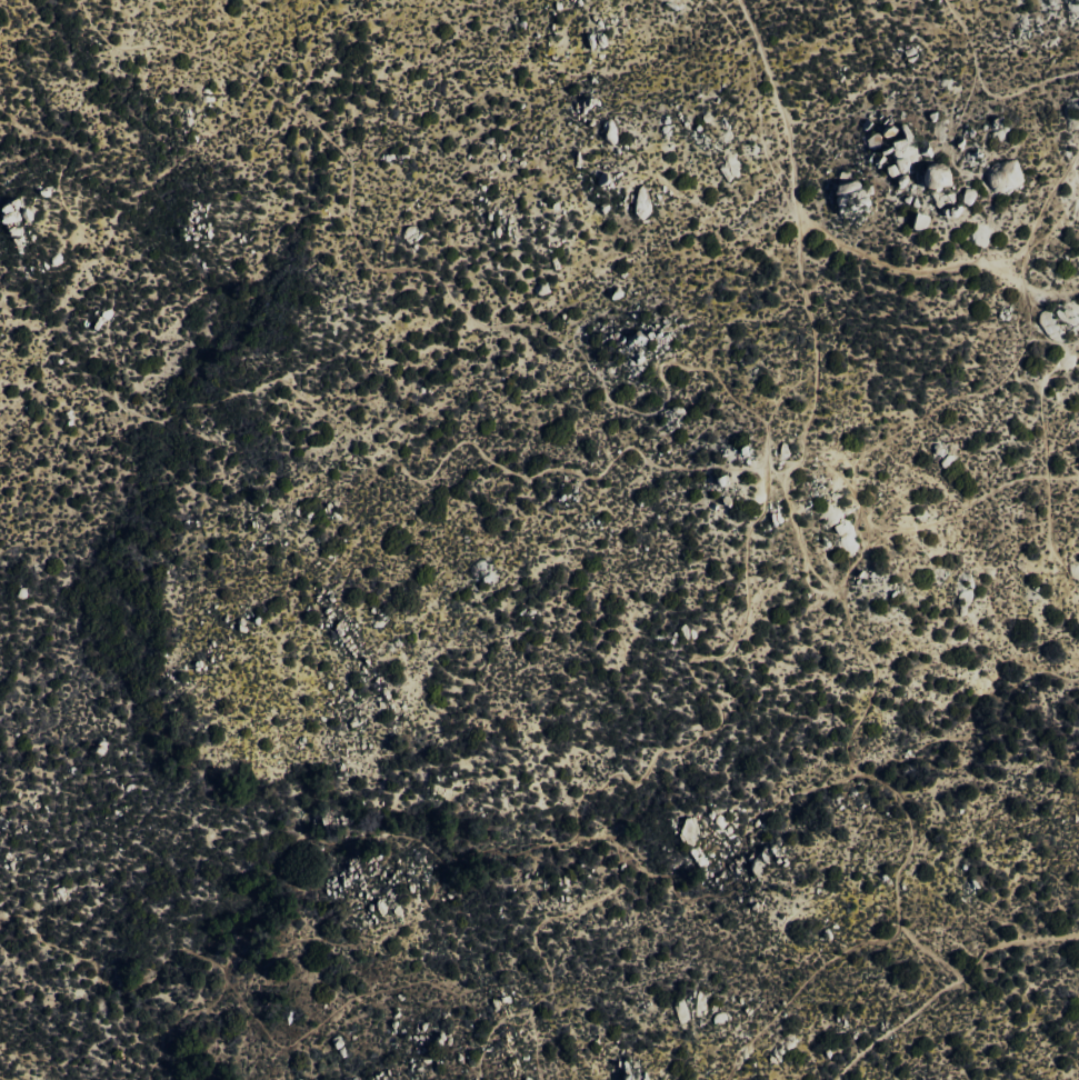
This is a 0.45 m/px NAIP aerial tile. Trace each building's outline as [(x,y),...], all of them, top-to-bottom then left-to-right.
[(1023,180),(1012,160),(983,175),(994,195),(1023,180)] [(836,212),(862,207),(857,181),(832,186),(836,212)] [(923,231),(928,217),(914,213),(910,227),(923,231)]
